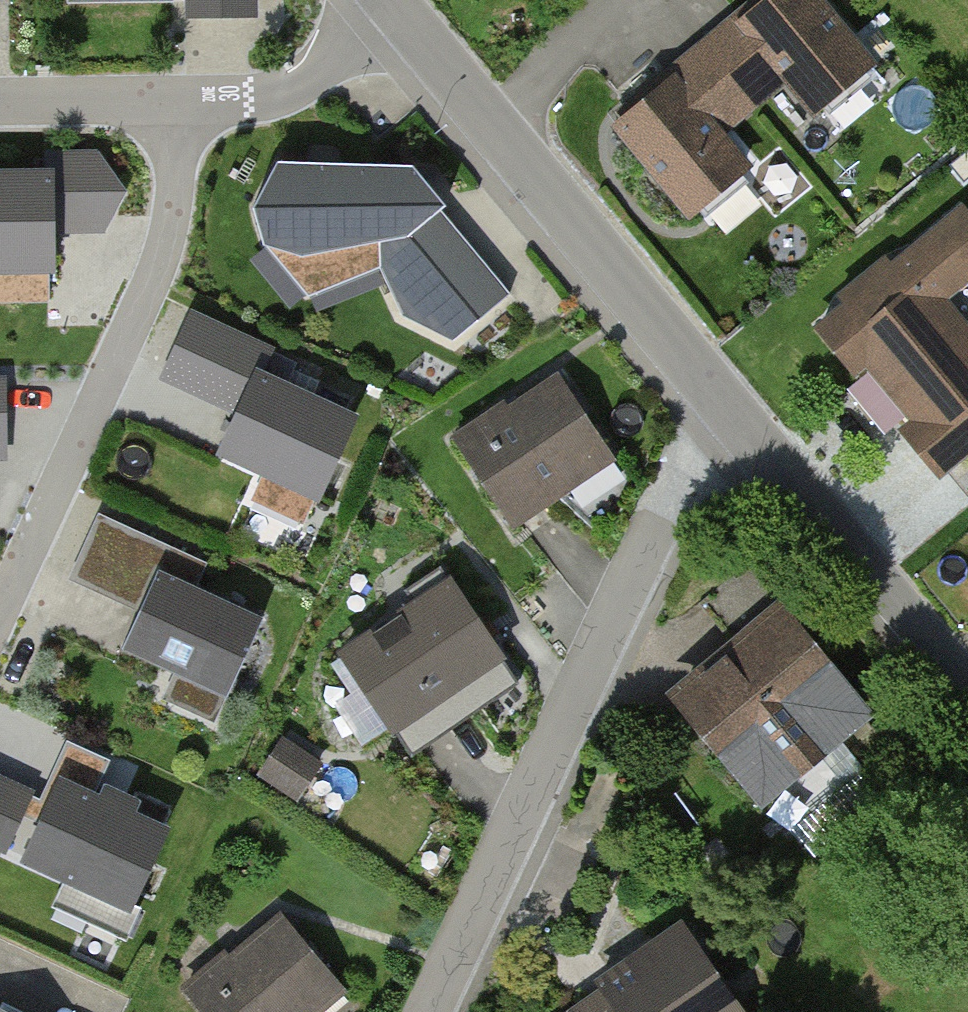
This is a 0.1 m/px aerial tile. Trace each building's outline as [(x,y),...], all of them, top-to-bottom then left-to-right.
[(257,0),(183,0),(183,17),(257,16),(257,0)] [(612,122),(679,209),(741,161),(713,125),(778,75),(803,107),(863,60),(815,0),(770,0),(612,122)] [(0,175),(0,268),(52,268),(51,216),(112,216),(124,192),(99,157),(50,158),(50,175),(0,175)] [(413,167),(278,161),(253,206),(263,243),(302,256),(379,241),(380,268),(402,315),(453,340),(500,301),(431,217),(445,203),(413,167)] [(821,330),(940,471),(967,448),(967,356),(928,309),(967,277),(967,213),(966,210),(821,330)] [(252,343),(192,315),(167,369),(228,397),(252,343)] [(354,418),(257,372),(222,450),(319,494),(354,418)] [(559,379),(455,440),(500,518),(604,457),(559,379)] [(154,540),(99,515),(74,570),(129,594),(154,540)] [(205,564),(170,548),(125,646),(228,693),(263,618),(195,587),(205,564)] [(459,587),(327,668),(390,770),(521,690),(459,587)] [(855,705),(776,607),(672,691),(751,789),(855,705)] [(303,795),(327,757),(287,732),(264,770),(303,795)] [(106,760),(77,747),(26,857),(130,905),(166,828),(131,812),(136,801),(96,783),(106,760)] [(0,779),(0,844),(5,846),(29,792),(0,779)] [(186,992),(201,1011),(330,1011),(345,1001),(286,920),(186,992)] [(591,985),(608,1011),(733,1011),(680,929),(591,985)]
